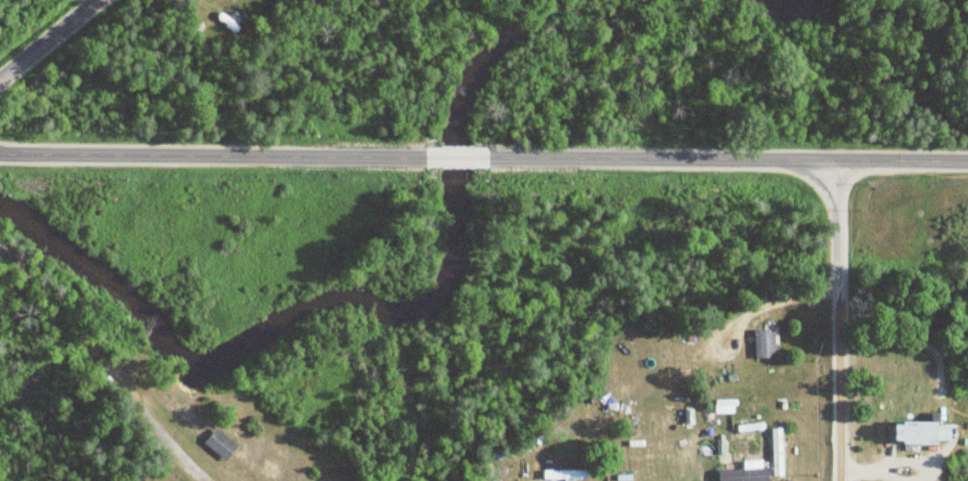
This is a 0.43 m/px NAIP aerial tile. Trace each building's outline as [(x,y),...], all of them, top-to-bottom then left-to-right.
[(777,358),(776,329),(756,329),(756,358),(777,358)] [(954,445),(954,423),(889,422),(888,443),(954,445)] [(226,462),(239,447),(218,428),(205,443),(226,462)] [(545,480),(590,480),(590,470),(545,470),(545,480)]
